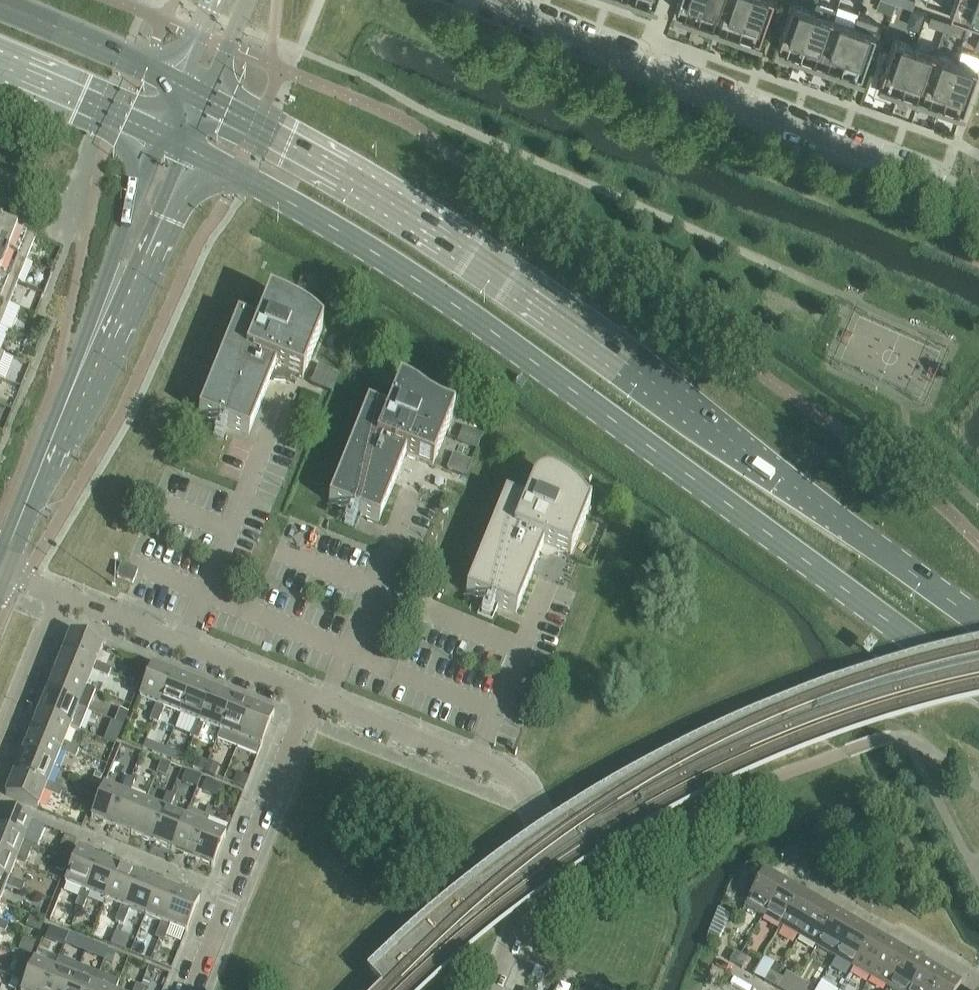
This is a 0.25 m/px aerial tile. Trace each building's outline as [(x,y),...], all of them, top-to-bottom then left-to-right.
[(677,6),(676,9),(697,17),(703,0),(679,0),(677,6)] [(697,17),(717,24),(726,0),(703,0),(697,17)] [(717,24),(737,31),(749,0),(726,0),(717,24)] [(737,31),(759,38),(773,0),(749,0),(737,31)] [(897,3),(912,8),(915,0),(898,0),(897,3)] [(950,13),(978,23),(978,0),(955,0),(950,13)] [(819,59),(834,18),(838,8),(817,1),(814,11),(799,52),(819,59)] [(777,45),(799,52),(814,11),(792,3),(777,45)] [(928,24),(944,30),(947,21),(931,15),(928,24)] [(857,16),(854,25),(839,67),(861,74),(879,23),(857,16)] [(834,18),(819,59),(839,67),(854,25),(834,18)] [(963,26),(947,21),(944,30),(960,35),(963,26)] [(880,81),(901,88),(915,46),(894,39),(880,81)] [(915,46),(901,88),(921,95),(936,54),(915,46)] [(956,61),(936,54),(921,95),(942,102),(956,61)] [(977,68),(956,61),(942,102),(963,110),(977,68)] [(0,224),(0,250),(27,261),(36,239),(0,224)] [(0,250),(0,275),(18,283),(27,261),(0,250)] [(0,275),(0,302),(9,305),(18,283),(0,275)] [(282,303),(276,300),(269,298),(258,327),(238,319),(198,416),(249,436),(276,369),(302,380),(323,330),(317,325),(312,321),(306,317),(301,313),(295,309),(289,306),(282,303)] [(1,327),(9,305),(0,302),(0,327),(1,327)] [(39,341),(45,326),(35,322),(29,337),(39,341)] [(340,375),(318,366),(311,385),(332,394),(340,375)] [(413,392),(409,390),(407,389),(399,386),(388,414),(368,406),(329,504),(379,524),(406,457),(433,468),(454,415),(440,410),(432,405),(426,402),(422,398),(418,395),(413,392)] [(533,486),(532,488),(531,490),(525,505),(505,497),(466,594),(516,615),(543,548),(570,559),(590,510),(587,509),(583,504),(581,501),(576,496),(572,492),(566,488),(564,486),(562,485),(560,484),(555,482),(550,480),(548,480),(545,480),(543,480),(541,481),(539,481),(538,482),(536,483),(535,485),(533,486)] [(138,573),(126,568),(121,566),(116,579),(133,585),(136,578),(138,573)] [(103,648),(71,635),(62,656),(94,669),(93,673),(100,676),(104,668),(96,664),(103,648)] [(94,669),(62,656),(54,676),(86,689),(93,673),(94,669)] [(111,671),(104,668),(100,676),(108,679),(111,671)] [(173,676),(152,668),(139,699),(156,706),(160,708),(173,676)] [(54,676),(46,696),(87,712),(96,692),(86,689),(54,676)] [(193,684),(173,676),(160,708),(156,706),(153,714),(161,717),(164,710),(180,716),(193,684)] [(213,692),(193,684),(180,716),(196,722),(200,724),(213,692)] [(233,700),(213,692),(200,724),(196,722),(193,730),(201,733),(204,726),(220,732),(233,700)] [(46,696),(38,716),(70,729),(79,733),(87,712),(46,696)] [(220,732),(217,742),(237,750),(253,708),(233,700),(220,732)] [(253,708),(237,750),(258,758),(261,749),(274,717),(253,708)] [(161,717),(153,714),(150,722),(158,725),(161,717)] [(70,729),(38,716),(30,736),(62,749),(60,753),(68,756),(71,748),(64,745),(70,729)] [(201,733),(193,730),(190,738),(198,741),(201,733)] [(108,734),(105,742),(115,746),(119,738),(108,734)] [(62,749),(30,736),(22,756),(54,769),(60,753),(62,749)] [(79,751),(71,748),(68,756),(76,759),(79,751)] [(54,769),(22,756),(14,776),(46,789),(44,793),(52,796),(55,788),(48,785),(54,769)] [(46,789),(14,776),(6,797),(38,810),(44,793),(46,789)] [(235,776),(232,785),(243,790),(246,781),(235,776)] [(127,779),(124,787),(132,790),(135,782),(127,779)] [(121,794),(104,788),(91,820),(112,828),(125,796),(129,798),(132,790),(124,787),(121,794)] [(63,791),(55,788),(52,796),(60,799),(63,791)] [(167,795),(164,803),(172,806),(175,798),(167,795)] [(145,804),(129,798),(125,796),(112,828),(132,836),(145,804)] [(161,811),(145,804),(132,836),(152,844),(165,812),(169,814),(172,806),(164,803),(161,811)] [(32,823),(0,810),(0,811),(0,834),(24,844),(25,840),(32,823)] [(212,822),(215,815),(207,811),(204,819),(208,821),(212,822)] [(169,814),(165,812),(152,844),(172,852),(185,820),(169,814)] [(208,821),(204,819),(188,813),(185,820),(205,828),(208,821)] [(192,860),(205,828),(185,820),(172,852),(192,860)] [(226,837),(205,828),(192,860),(213,869),(226,837)] [(16,864),(23,867),(32,847),(24,844),(0,834),(0,858),(16,864)] [(25,840),(24,844),(32,847),(39,850),(41,846),(33,843),(25,840)] [(99,862),(78,853),(65,885),(82,892),(86,893),(99,862)] [(0,858),(0,881),(8,884),(6,888),(14,891),(17,883),(9,880),(16,864),(0,858)] [(118,870),(99,862),(86,893),(82,892),(78,900),(87,903),(90,895),(106,902),(118,870)] [(139,878),(118,870),(106,902),(122,908),(126,910),(139,878)] [(782,885),(764,874),(745,907),(763,917),(782,885)] [(159,886),(139,878),(126,910),(122,908),(118,916),(127,919),(130,911),(146,918),(159,886)] [(25,886),(17,883),(14,891),(21,894),(25,886)] [(800,895),(782,885),(763,917),(781,928),(800,895)] [(179,894),(159,886),(146,918),(162,924),(166,926),(179,894)] [(200,902),(179,894),(166,926),(162,924),(159,932),(167,935),(170,927),(187,934),(200,902)] [(818,905),(800,895),(781,928),(799,938),(818,905)] [(87,903),(78,900),(75,907),(83,911),(87,903)] [(836,915),(818,905),(799,938),(817,948),(836,915)] [(718,915),(707,943),(715,947),(724,932),(723,921),(724,918),(718,915)] [(853,925),(836,915),(817,948),(835,958),(853,925)] [(127,919),(118,916),(115,923),(123,927),(127,919)] [(29,919),(26,928),(39,933),(43,924),(29,919)] [(1,923),(0,925),(0,932),(5,934),(9,926),(1,923)] [(871,936),(853,925),(835,958),(852,968),(871,936)] [(59,932),(55,944),(63,947),(68,935),(59,932)] [(167,935),(159,932),(155,940),(164,943),(167,935)] [(889,946),(871,936),(852,968),(870,979),(889,946)] [(79,939),(74,949),(85,953),(89,943),(79,939)] [(89,943),(85,953),(94,957),(99,946),(89,943)] [(907,956),(889,946),(870,979),(888,989),(907,956)] [(109,952),(105,962),(112,965),(116,955),(109,952)] [(735,953),(729,963),(736,966),(741,957),(735,953)] [(56,954),(53,962),(62,965),(65,957),(56,954)] [(907,956),(888,989),(890,989),(911,989),(924,966),(907,956)] [(747,960),(741,957),(736,966),(742,970),(747,960)] [(33,963),(22,989),(47,989),(54,971),(58,973),(62,965),(53,962),(50,970),(33,963)] [(924,966),(911,989),(934,989),(942,976),(924,966)] [(97,970),(93,978),(102,981),(105,974),(97,970)] [(58,973),(54,971),(47,989),(70,989),(74,979),(58,973)] [(770,974),(765,983),(771,986),(776,977),(770,974)] [(942,976),(934,989),(959,989),(961,987),(942,976)] [(782,981),(776,977),(771,986),(777,989),(782,981)] [(74,979),(70,989),(93,989),(94,987),(98,989),(102,981),(93,978),(90,986),(74,979)]
